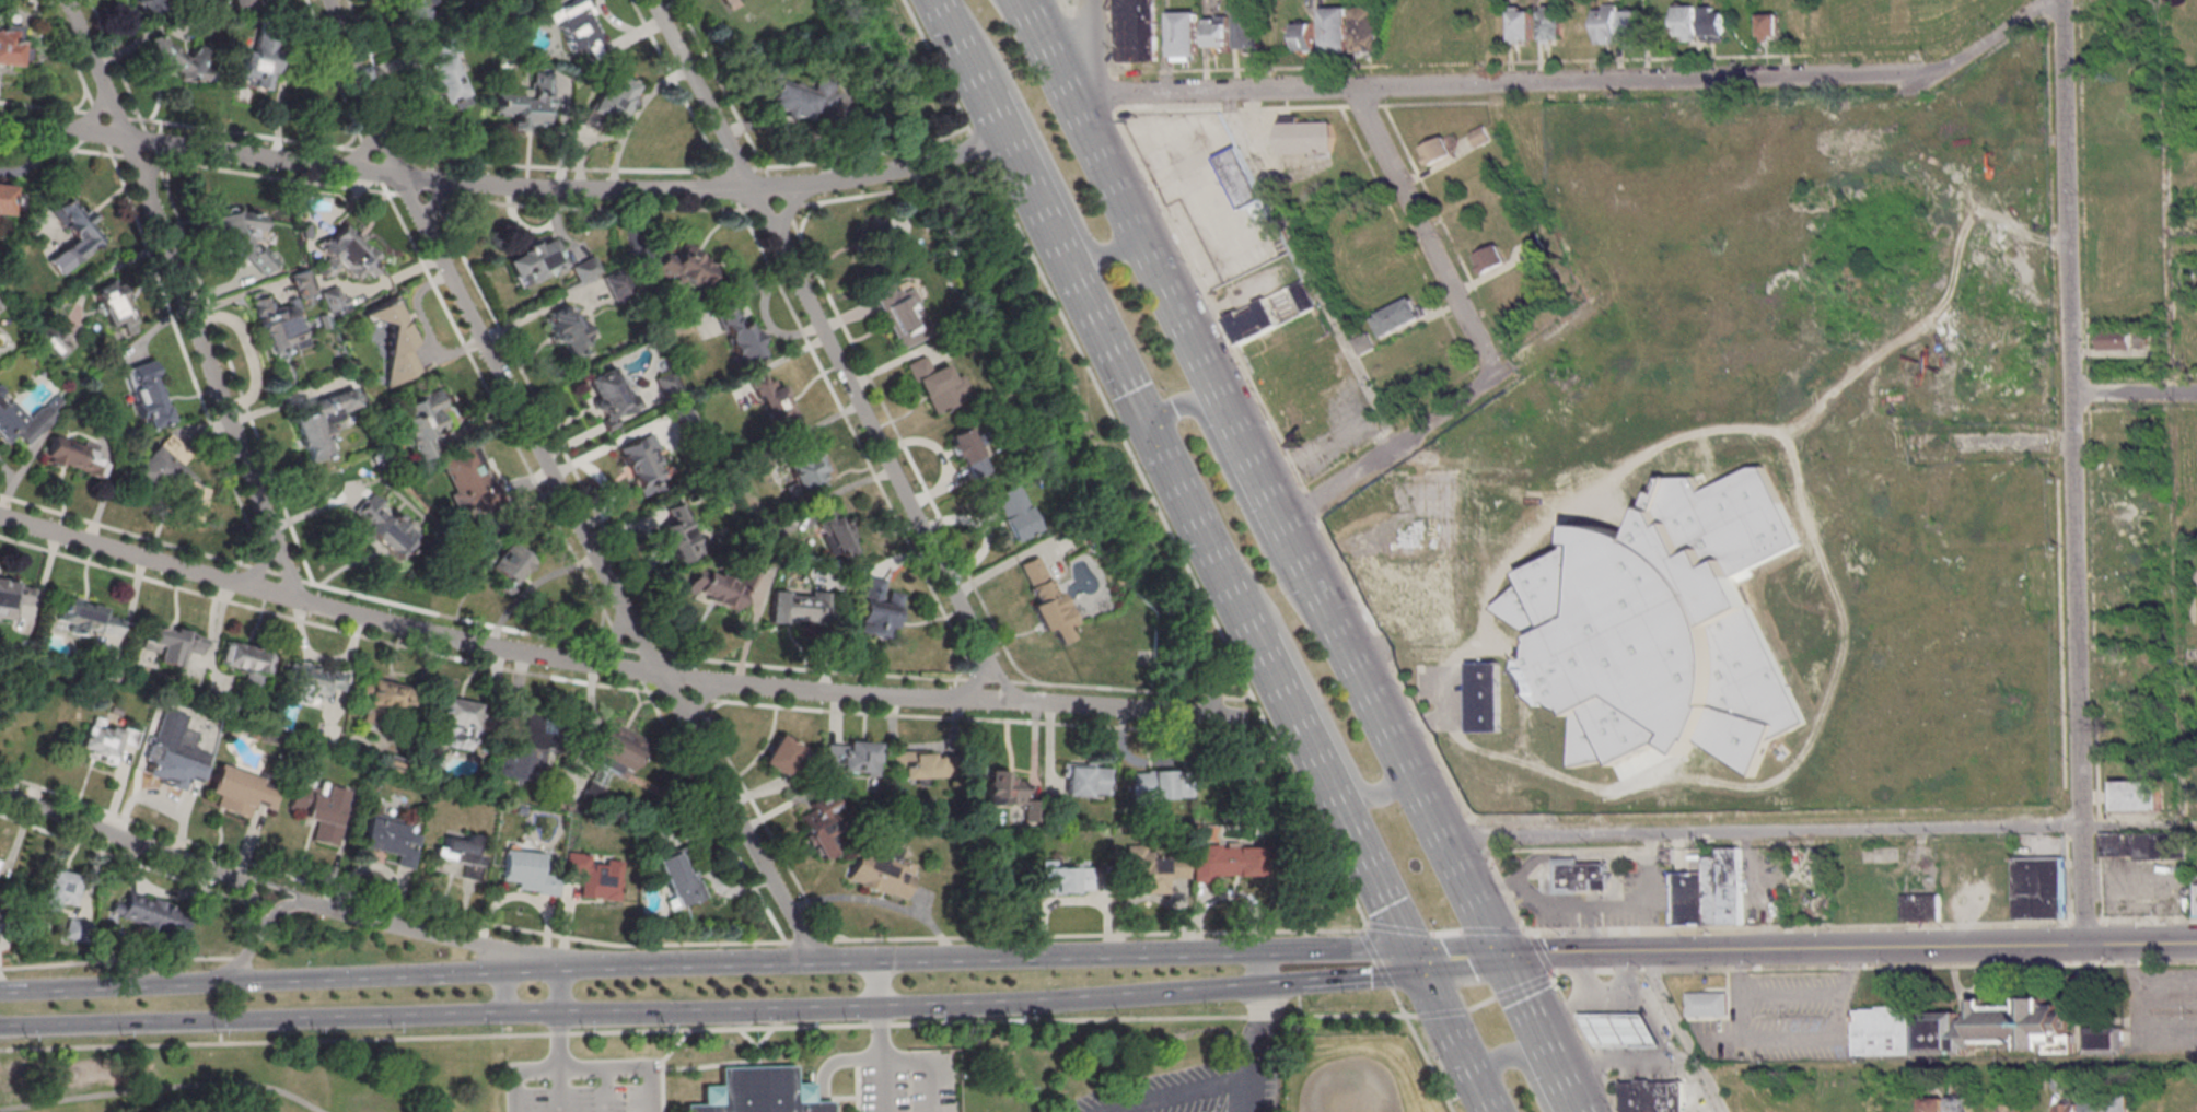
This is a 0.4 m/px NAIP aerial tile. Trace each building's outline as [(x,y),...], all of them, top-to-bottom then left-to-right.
[(139,17),(167,11),(165,0),(135,0),(139,17)] [(428,21),(422,0),(398,0),(406,28),(428,21)] [(569,53),(587,46),(590,55),(603,49),(583,0),(578,0),(551,11),(569,53)] [(1160,60),(1158,0),(1120,0),(1123,61),(1160,60)] [(1383,5),(1360,7),(1360,48),(1383,47),(1383,5)] [(1676,43),(1697,43),(1696,7),(1677,7),(1676,43)] [(1329,48),(1351,47),(1351,8),(1329,8),(1329,48)] [(1513,39),(1535,38),(1534,8),(1513,9),(1513,39)] [(1725,40),(1725,8),(1706,8),(1706,42),(1725,40)] [(1564,39),(1564,10),(1542,11),(1543,39),(1564,39)] [(1599,44),(1617,44),(1617,10),(1599,10),(1599,44)] [(1644,46),(1644,10),(1625,10),(1626,47),(1644,46)] [(1178,57),(1204,57),(1202,13),(1177,14),(1178,57)] [(1762,42),(1782,42),(1782,13),(1763,13),(1762,42)] [(1241,45),(1264,45),(1263,14),(1241,14),(1241,45)] [(1212,46),(1232,46),(1231,19),(1212,20),(1212,46)] [(1299,51),(1316,51),(1316,24),(1299,24),(1299,51)] [(20,66),(23,28),(0,26),(0,64),(20,66)] [(281,43),(251,36),(239,86),(270,93),(281,43)] [(152,45),(151,64),(165,64),(164,77),(202,79),(204,48),(152,45)] [(444,104),(469,94),(453,53),(428,63),(444,104)] [(548,124),(553,72),(533,70),(530,96),(494,93),(492,113),(512,115),(510,129),(527,131),(528,122),(548,124)] [(638,83),(608,72),(593,111),(623,122),(638,83)] [(829,125),(840,86),(816,79),(812,92),(775,81),(767,107),(829,125)] [(1282,153),(1335,153),(1335,122),(1282,124),(1282,153)] [(1478,149),(1492,142),(1485,128),(1472,134),(1478,149)] [(1430,167),(1454,154),(1444,139),(1422,151),(1430,167)] [(1242,212),(1265,201),(1239,148),(1216,160),(1242,212)] [(0,183),(0,215),(11,216),(13,184),(0,183)] [(104,240),(72,195),(51,210),(73,241),(48,258),(59,273),(104,240)] [(230,261),(251,255),(257,274),(269,270),(258,231),(264,229),(258,208),(218,220),(230,261)] [(343,225),(318,250),(352,283),(368,266),(371,269),(380,260),(343,225)] [(518,288),(566,268),(552,235),(505,255),(518,288)] [(1532,257),(1548,248),(1541,235),(1524,244),(1532,257)] [(651,264),(704,293),(720,264),(679,242),(674,253),(661,246),(651,264)] [(1485,274),(1507,266),(1497,246),(1475,257),(1485,274)] [(570,267),(579,283),(601,272),(593,256),(570,267)] [(316,292),(305,268),(286,277),(298,301),(316,292)] [(1241,349),(1320,309),(1304,280),(1227,320),(1241,349)] [(319,297),(332,313),(347,302),(334,285),(319,297)] [(899,348),(931,333),(910,287),(878,302),(899,348)] [(388,385),(423,373),(398,300),(363,312),(388,385)] [(566,358),(592,344),(569,302),(543,315),(566,358)] [(1383,340),(1422,320),(1411,302),(1374,321),(1383,340)] [(269,358),(307,346),(293,303),(255,316),(269,358)] [(763,356),(741,303),(715,314),(738,367),(763,356)] [(39,338),(60,359),(72,346),(52,326),(39,338)] [(1353,339),(1362,356),(1379,347),(1370,330),(1353,339)] [(2101,352),(2132,351),(2132,333),(2102,333),(2101,352)] [(906,363),(930,415),(971,396),(961,374),(952,378),(945,363),(931,370),(924,354),(906,363)] [(170,423),(153,359),(126,366),(143,430),(170,423)] [(582,380),(603,426),(637,411),(616,364),(582,380)] [(664,395),(679,386),(669,370),(654,378),(664,395)] [(797,418),(781,381),(769,386),(764,376),(751,382),(772,429),(797,418)] [(419,460),(437,452),(430,435),(444,429),(435,409),(444,406),(436,387),(396,404),(419,460)] [(306,461),(334,452),(325,422),(360,411),(354,391),(290,411),(306,461)] [(16,437),(26,447),(54,418),(42,406),(30,418),(11,400),(5,405),(0,400),(0,437),(8,445),(16,437)] [(959,466),(965,463),(973,480),(990,472),(969,425),(945,436),(959,466)] [(639,496),(663,486),(649,454),(657,451),(650,433),(619,447),(639,496)] [(81,445),(52,436),(44,459),(100,478),(106,460),(95,457),(99,445),(83,439),(81,445)] [(825,470),(812,441),(782,455),(795,483),(786,487),(791,498),(822,484),(817,474),(825,470)] [(137,466),(184,510),(204,488),(158,444),(137,466)] [(497,493),(477,444),(439,460),(459,509),(497,493)] [(1497,609),(1541,639),(1539,659),(1534,662),(1536,671),(1549,697),(1556,706),(1564,704),(1578,716),(1573,766),(1615,760),(1619,766),(1669,742),(1689,754),(1698,744),(1755,776),(1772,738),(1804,722),(1735,576),(1801,542),(1763,467),(1702,493),(1696,479),(1659,478),(1636,537),(1612,531),(1592,529),(1576,529),(1574,549),(1525,572),(1527,584),(1497,609)] [(1013,543),(1040,530),(1018,484),(991,497),(1013,543)] [(349,515),(396,560),(419,536),(372,491),(349,515)] [(673,564),(698,553),(677,503),(652,513),(673,564)] [(856,549),(831,504),(812,515),(837,559),(856,549)] [(1443,521),(1443,545),(1451,545),(1451,521),(1443,521)] [(486,567),(512,587),(533,561),(507,540),(486,567)] [(1042,634),(1052,630),(1058,644),(1071,638),(1066,627),(1071,624),(1040,554),(1018,564),(1036,602),(1030,605),(1042,634)] [(686,590),(734,611),(751,574),(742,570),(737,581),(698,563),(686,590)] [(1369,629),(1454,628),(1454,595),(1420,595),(1419,577),(1408,577),(1408,567),(1405,567),(1405,576),(1369,577),(1369,629)] [(857,631),(894,637),(901,592),(884,590),(885,579),(866,576),(857,631)] [(14,604),(33,605),(34,581),(0,580),(0,619),(13,620),(14,604)] [(770,622),(829,622),(829,594),(770,594),(770,622)] [(84,628),(117,636),(121,619),(104,615),(106,607),(60,597),(55,621),(69,624),(68,632),(83,636),(84,628)] [(139,662),(181,668),(184,651),(202,654),(205,634),(145,624),(139,662)] [(217,666),(246,673),(244,681),(264,686),(272,652),(224,640),(217,666)] [(292,661),(286,699),(307,702),(308,694),(328,697),(330,689),(344,692),(347,670),(292,661)] [(1472,733),(1500,733),(1500,666),(1471,666),(1472,733)] [(413,687),(366,677),(357,719),(386,726),(390,708),(408,712),(413,687)] [(479,703),(442,698),(439,724),(475,729),(479,703)] [(135,774),(185,786),(187,777),(202,781),(209,752),(194,748),(198,732),(184,728),(188,711),(153,702),(135,774)] [(497,774),(539,783),(546,749),(545,749),(551,721),(523,715),(516,746),(503,743),(497,774)] [(112,764),(119,741),(133,745),(137,731),(90,716),(78,753),(112,764)] [(599,732),(591,759),(631,770),(639,743),(599,732)] [(787,777),(802,746),(776,734),(761,765),(787,777)] [(878,772),(879,743),(829,741),(828,770),(878,772)] [(902,778),(941,778),(941,751),(892,751),(892,770),(902,770),(902,778)] [(217,763),(207,793),(216,796),(212,806),(248,817),(252,805),(270,811),(278,782),(217,763)] [(1107,795),(1107,764),(1064,764),(1064,795),(1107,795)] [(1009,770),(985,770),(985,803),(1021,804),(1021,780),(1009,780),(1009,770)] [(1189,798),(1189,770),(1127,770),(1127,799),(1189,798)] [(2118,809),(2164,809),(2164,780),(2118,780),(2118,809)] [(351,790),(322,782),(320,790),(294,783),(288,810),(315,817),(309,839),(336,846),(351,790)] [(821,860),(854,841),(828,794),(795,812),(821,860)] [(360,848),(394,854),(392,865),(413,869),(419,836),(405,834),(408,820),(367,812),(360,848)] [(483,853),(475,852),(477,841),(446,835),(444,847),(435,845),(432,859),(466,866),(464,877),(478,880),(483,853)] [(2190,863),(2137,863),(2137,858),(2102,858),(2102,836),(2190,836),(2190,863)] [(1191,846),(1191,882),(1212,882),(1212,876),(1260,876),(1260,846),(1191,846)] [(515,891),(557,895),(559,876),(541,875),(543,853),(503,849),(500,881),(516,882),(515,891)] [(907,898),(916,864),(855,849),(847,884),(907,898)] [(1674,926),(1742,924),(1740,850),(1702,851),(1704,873),(1673,874),(1674,926)] [(659,859),(672,908),(701,900),(687,851),(659,859)] [(579,898),(620,901),(623,859),(602,858),(602,864),(590,863),(590,854),(565,852),(564,873),(581,874),(579,898)] [(1167,893),(1167,880),(1186,880),(1186,853),(1125,852),(1124,892),(1167,893)] [(2015,918),(2064,918),(2064,857),(2015,857),(2015,918)] [(1608,892),(1579,893),(1579,896),(1556,896),(1555,862),(1579,861),(1579,866),(1604,866),(1608,869),(1608,876),(1612,876),(1612,882),(1608,882),(1608,892)] [(1038,893),(1093,893),(1093,864),(1038,864),(1038,893)] [(72,906),(79,875),(49,868),(40,908),(58,913),(60,903),(72,906)] [(189,908),(125,892),(123,901),(111,898),(106,917),(182,936),(189,908)] [(1902,921),(1940,921),(1940,896),(1902,896),(1902,921)] [(82,922),(69,920),(67,937),(79,939),(82,922)] [(1686,993),(1686,1016),(1727,1015),(1727,992),(1686,993)] [(1851,1055),(1962,1053),(1962,1044),(2018,1043),(2018,1051),(2042,1050),(2042,1054),(2072,1054),(2072,1032),(2068,1032),(2068,1010),(2056,1010),(2056,1005),(2042,1005),(2042,998),(2018,998),(2018,1007),(1980,1007),(1980,1000),(1968,1000),(1968,1017),(1954,1017),(1954,1012),(1906,1012),(1906,1007),(1850,1008),(1851,1055)] [(1581,1019),(1599,1051),(1661,1051),(1644,1019),(1581,1019)] [(2125,1055),(2125,1028),(2084,1028),(2084,1055),(2125,1055)] [(828,1100),(829,1111),(683,1111),(683,1103),(700,1103),(699,1085),(718,1085),(718,1066),(756,1065),(792,1065),(792,1082),(811,1082),(811,1101),(821,1100),(828,1100)] [(1623,1107),(1625,1111),(1684,1111),(1683,1081),(1623,1082),(1623,1107)] [(1972,1096),(1949,1096),(1949,1111),(1972,1111),(1972,1096)] [(1945,1097),(1922,1097),(1922,1111),(1945,1111),(1945,1097)] [(2130,1097),(2111,1097),(2111,1111),(2130,1111),(2130,1097)] [(2001,1111),(2022,1111),(2022,1101),(2001,1101),(2001,1111)] [(2083,1111),(2105,1111),(2105,1102),(2083,1102),(2083,1111)] [(2162,1102),(2162,1111),(2183,1111),(2183,1102),(2162,1102)] [(2078,1103),(2056,1103),(2056,1111),(2078,1111),(2078,1103)]
